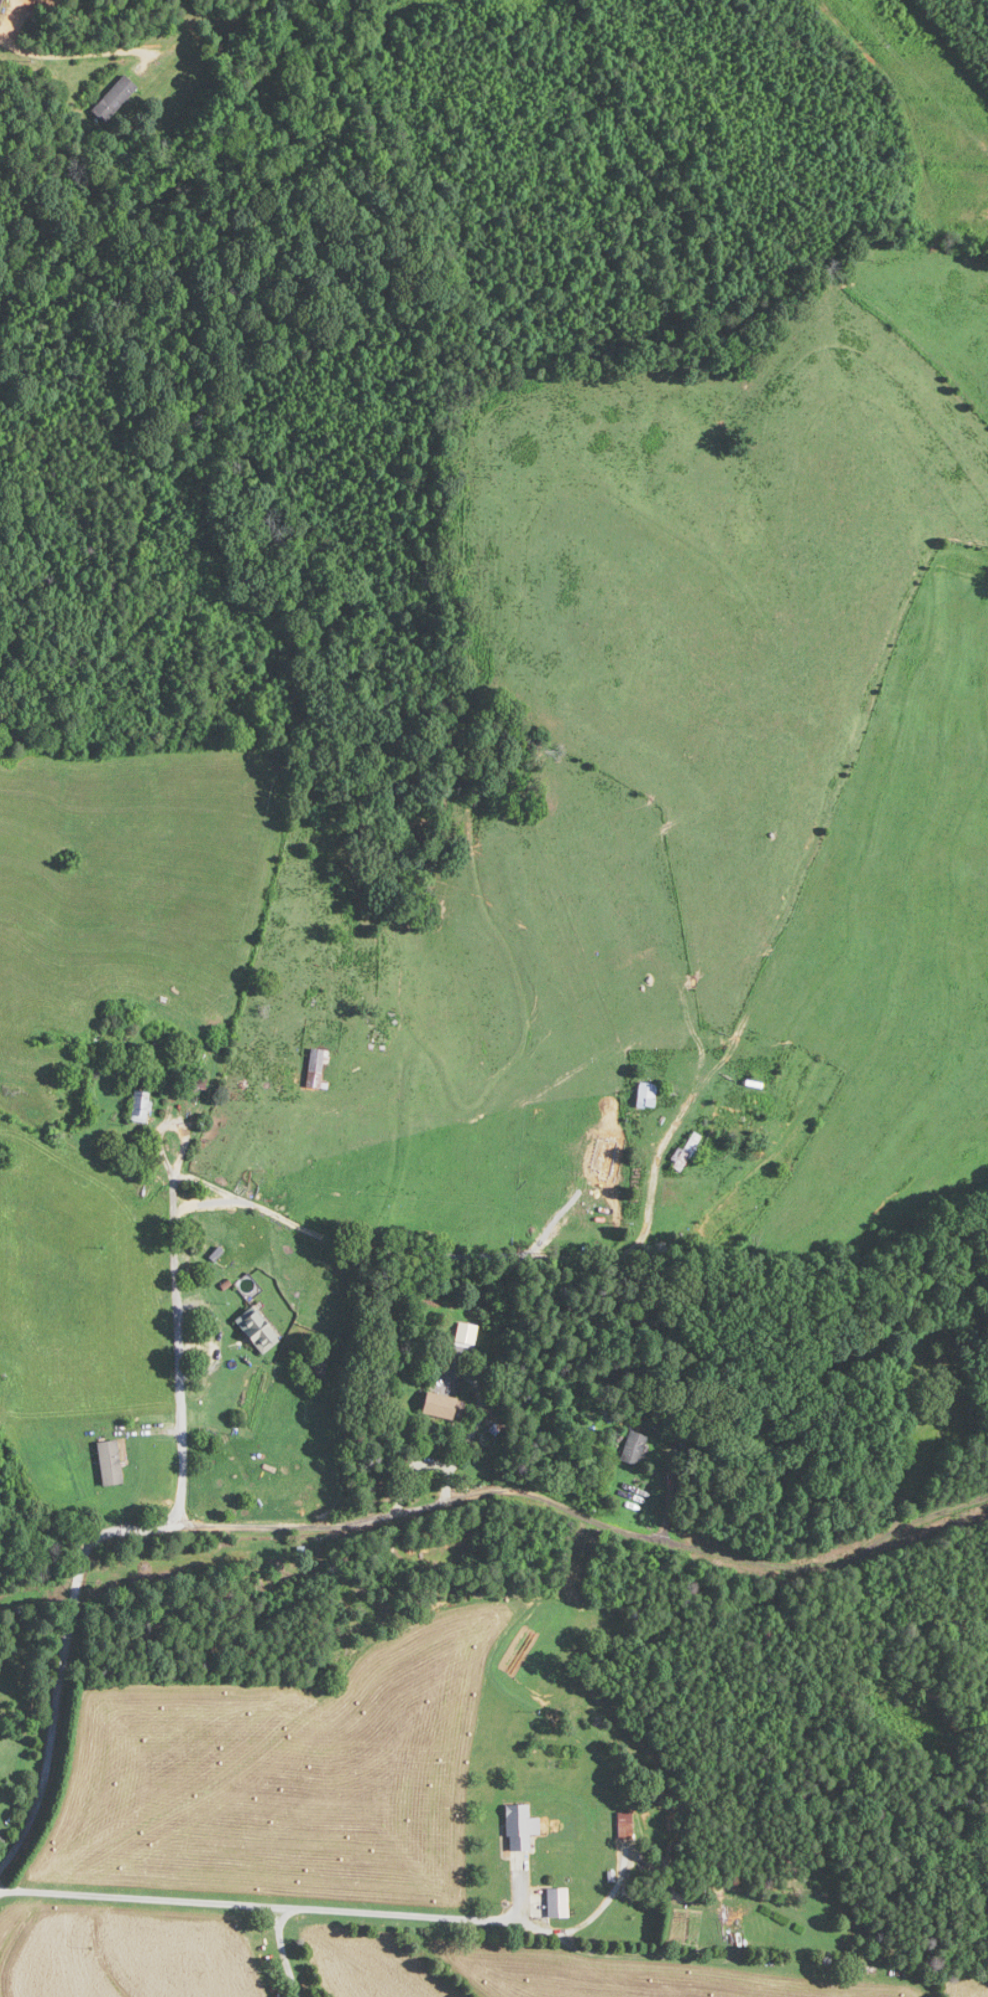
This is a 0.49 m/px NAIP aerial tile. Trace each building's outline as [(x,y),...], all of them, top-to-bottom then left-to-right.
[(137,88),(124,75),(90,110),(104,123),(137,88)] [(387,1029),(373,1029),(373,1042),(387,1042),(387,1029)] [(329,1090),(332,1050),(311,1048),(307,1088),(329,1090)] [(283,1078),(264,1078),(264,1089),(283,1089),(283,1078)] [(657,1083),(639,1082),(637,1106),(655,1108),(657,1083)] [(148,1122),(151,1090),(134,1088),(131,1121),(148,1122)] [(281,1338),(252,1307),(235,1323),(264,1354),(281,1338)] [(452,1420),(457,1398),(427,1391),(422,1413),(452,1420)] [(620,1460),(639,1466),(648,1436),(629,1430),(620,1460)] [(123,1483),(117,1439),(96,1441),(103,1486),(123,1483)] [(506,1851),(530,1851),(530,1834),(540,1833),(539,1817),(529,1818),(529,1804),(506,1804),(506,1851)] [(633,1811),(617,1811),(617,1839),(633,1839),(633,1811)] [(568,1917),(568,1887),(546,1887),(546,1917),(568,1917)]
